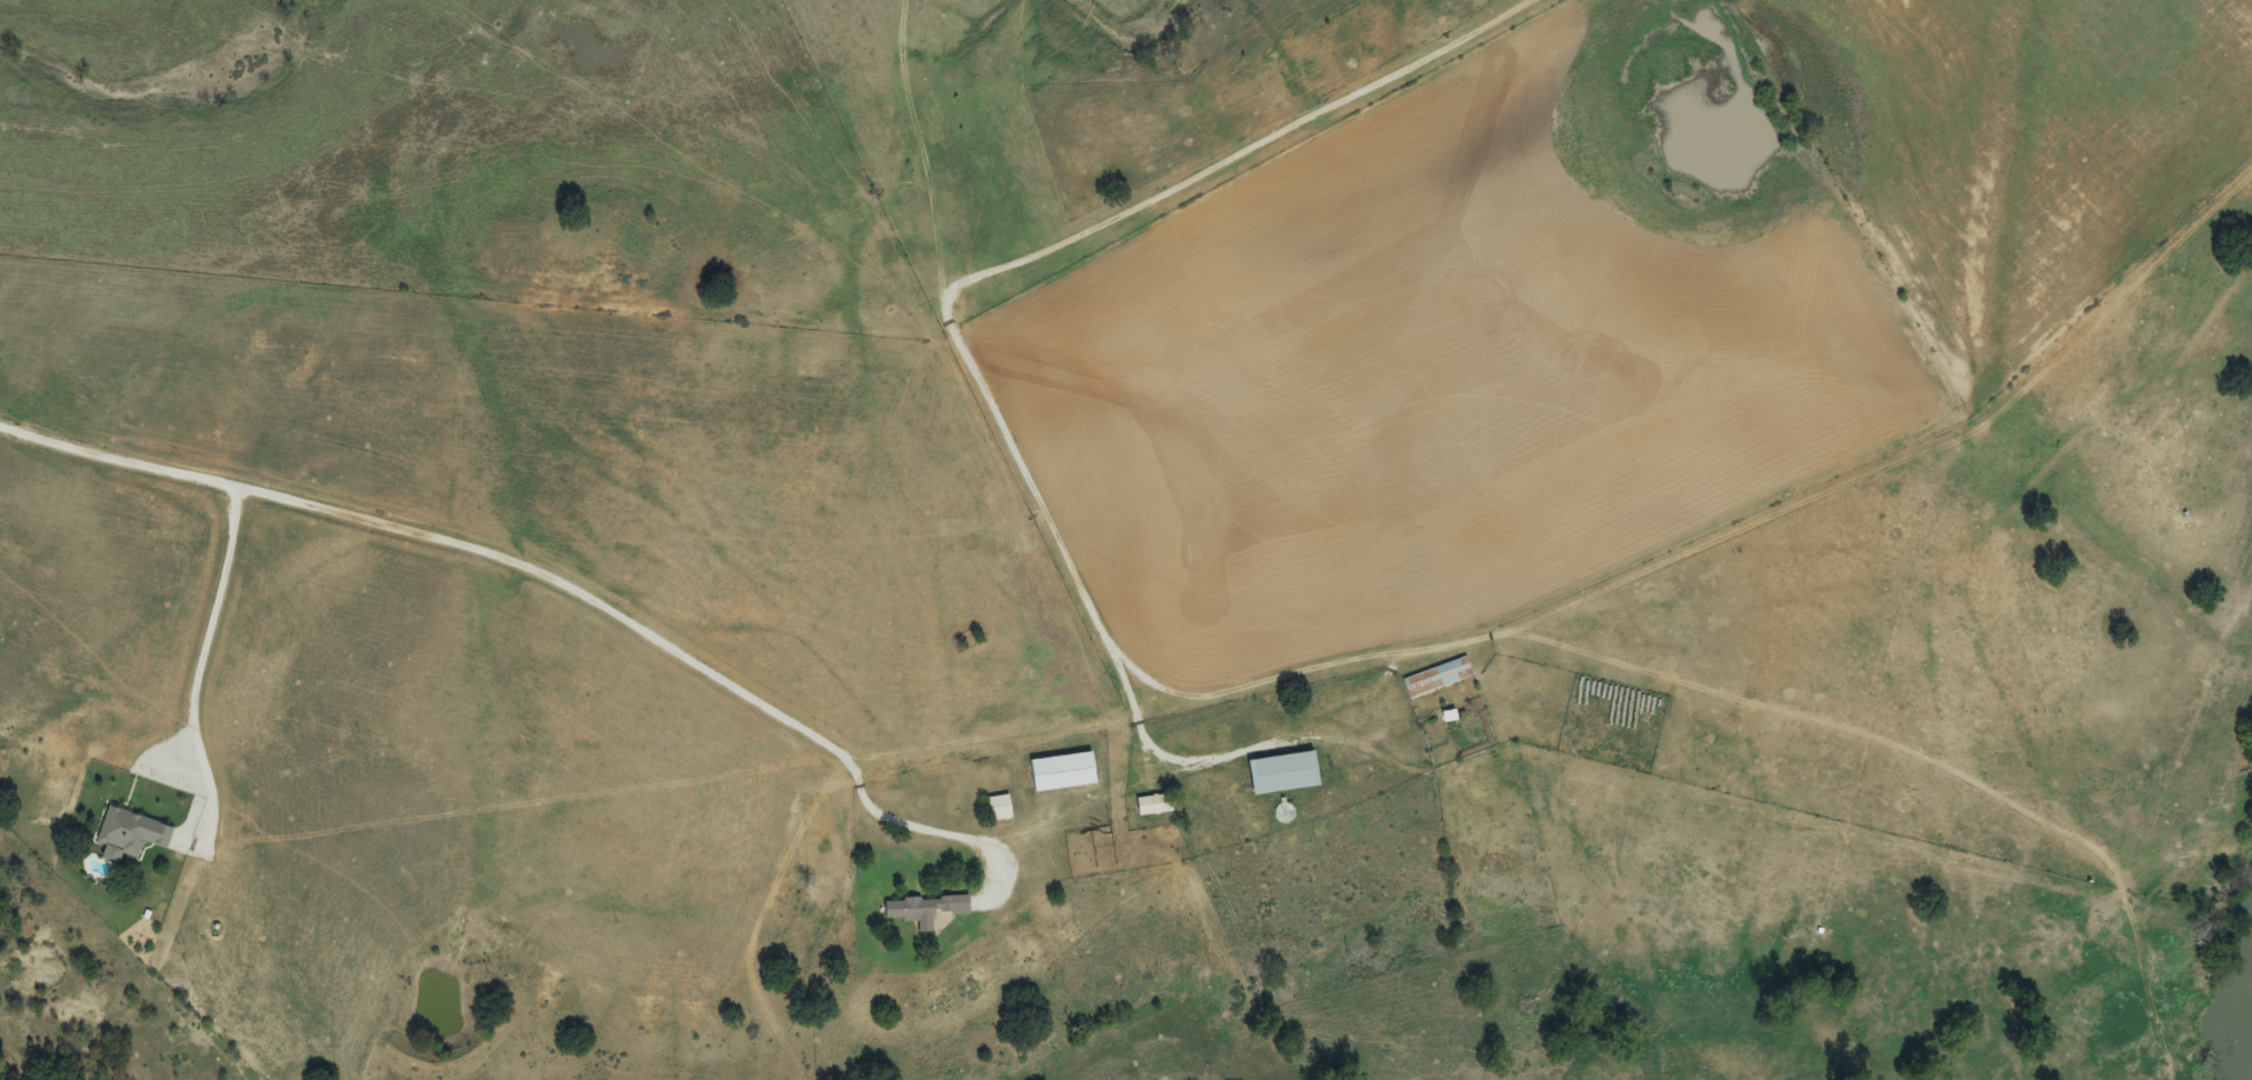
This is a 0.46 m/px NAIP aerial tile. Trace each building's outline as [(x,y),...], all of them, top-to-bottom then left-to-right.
[(1397,679),(1404,699),(1470,679),(1463,658),(1397,679)] [(1244,796),(1311,787),(1306,752),(1239,761),(1244,796)] [(1027,794),(1087,784),(1083,753),(1022,762),(1027,794)] [(1166,813),(1164,795),(1129,799),(1132,817),(1166,813)] [(981,799),(983,822),(1005,820),(1003,797),(981,799)] [(169,827),(101,808),(90,846),(135,858),(138,844),(162,850),(169,827)] [(878,899),(878,919),(898,919),(898,924),(912,923),(912,934),(928,934),(927,915),(962,915),(962,898),(878,899)]
